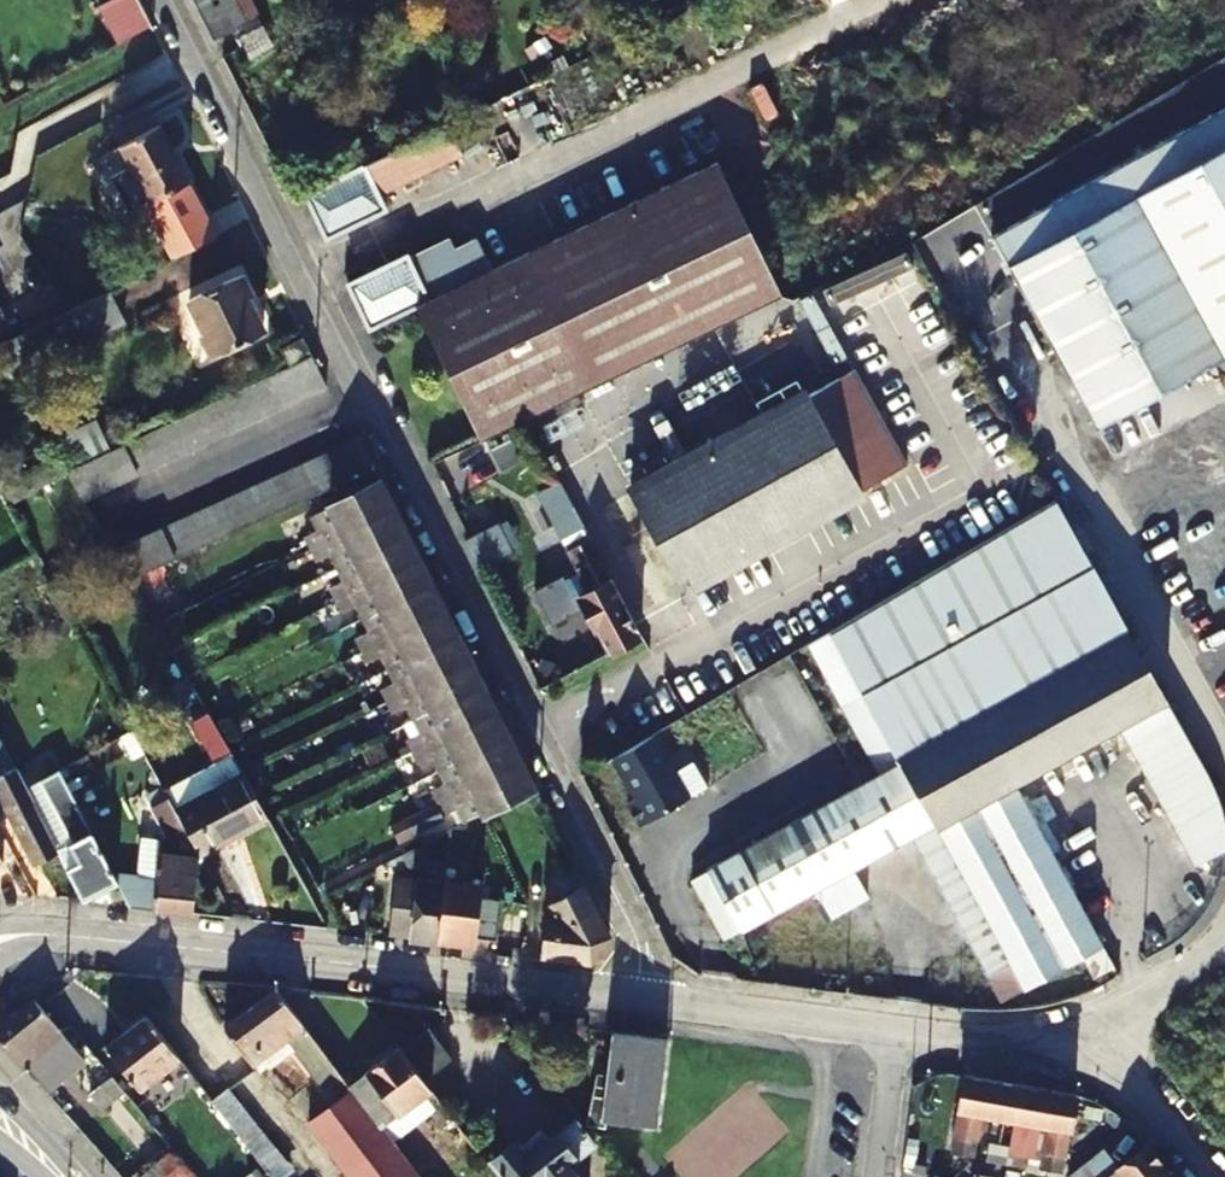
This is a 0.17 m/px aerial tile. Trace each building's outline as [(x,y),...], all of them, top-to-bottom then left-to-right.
[(107,25),(143,7),(139,0),(108,0),(97,6),(107,25)] [(212,37),(241,22),(230,0),(193,0),(212,37)] [(241,22),(256,15),(248,0),(230,0),(241,22)] [(107,25),(116,44),(152,26),(143,7),(107,25)] [(257,18),(233,31),(240,45),(264,31),(257,18)] [(987,235),(1093,427),(1224,355),(1224,104),(987,235)] [(150,203),(147,205),(175,260),(216,242),(188,184),(190,182),(162,126),(121,147),(150,203)] [(446,126),(409,143),(365,164),(380,194),(460,155),(446,126)] [(102,157),(83,167),(99,200),(105,211),(124,202),(102,157)] [(380,194),(365,164),(304,192),(326,238),(387,209),(380,194)] [(603,219),(493,271),(417,307),(472,423),(779,289),(721,164),(603,219)] [(417,307),(493,271),(478,239),(453,250),(449,241),(412,258),(409,253),(348,282),(371,329),(417,307)] [(244,279),(235,279),(190,302),(206,334),(202,337),(211,355),(217,355),(265,332),(247,297),(249,292),(244,279)] [(481,442),(537,414),(783,297),(779,289),(472,423),(481,442)] [(91,300),(0,342),(0,362),(12,383),(126,329),(108,292),(91,300)] [(313,358),(303,339),(279,351),(288,370),(300,364),(313,358)] [(313,358),(300,364),(314,395),(329,388),(314,358),(313,358)] [(288,370),(285,371),(299,402),(314,395),(300,364),(288,370)] [(285,371),(271,377),(285,408),(299,402),(285,371)] [(919,471),(865,376),(639,505),(693,599),(919,471)] [(271,377),(256,384),(269,415),(285,408),(271,377)] [(256,384),(242,391),(256,421),(269,415),(256,384)] [(242,391),(228,397),(242,428),(256,421),(242,391)] [(228,397),(213,404),(227,435),(242,428),(228,397)] [(213,404),(199,410),(213,441),(227,435),(213,404)] [(199,410),(184,417),(198,448),(213,441),(199,410)] [(184,417),(170,424),(184,454),(198,448),(184,417)] [(170,424),(156,430),(170,461),(184,454),(170,424)] [(156,430),(140,437),(154,468),(170,461),(156,430)] [(140,437),(123,445),(137,476),(154,468),(140,437)] [(373,471),(358,441),(352,444),(365,475),(373,471)] [(352,444),(338,450),(352,481),(365,475),(352,444)] [(123,445),(105,453),(119,484),(137,476),(123,445)] [(338,450),(323,457),(337,487),(352,481),(338,450)] [(105,453),(87,461),(100,492),(119,484),(105,453)] [(323,457),(309,463),(323,494),(337,487),(323,457)] [(63,473),(79,502),(100,492),(87,461),(63,473)] [(309,463),(294,469),(308,501),(323,494),(309,463)] [(294,469),(281,475),(295,507),(308,501),(294,469)] [(478,488),(469,471),(443,484),(451,501),(478,488)] [(281,475),(267,482),(280,513),(295,507),(281,475)] [(267,482),(251,489),(264,520),(280,513),(267,482)] [(305,536),(311,548),(392,509),(379,483),(313,515),(320,529),(305,536)] [(251,489),(238,495),(252,526),(264,520),(251,489)] [(552,501),(562,520),(565,519),(579,511),(569,493),(552,501)] [(1109,563),(1060,493),(887,595),(831,628),(904,764),(715,866),(747,926),(937,825),(1012,966),(1027,959),(1043,986),(1099,956),(1111,976),(1132,963),(1039,788),(1156,720),(1167,742),(1201,723),(1113,566),(1109,563)] [(238,495),(223,501),(237,532),(252,526),(238,495)] [(223,501),(209,508),(222,539),(237,532),(223,501)] [(693,599),(639,505),(611,521),(664,616),(693,599)] [(209,508),(194,514),(207,546),(222,539),(209,508)] [(333,553),(339,567),(405,534),(392,509),(311,548),(317,560),(333,553)] [(490,510),(463,523),(469,535),(496,521),(490,510)] [(645,635),(579,511),(565,519),(567,522),(580,547),(571,551),(592,590),(578,597),(608,655),(645,635)] [(194,514),(178,521),(192,553),(207,546),(194,514)] [(178,521),(161,529),(175,560),(192,553),(178,521)] [(478,568),(512,551),(500,528),(466,545),(478,568)] [(161,529),(143,537),(158,568),(175,560),(161,529)] [(418,560),(405,534),(339,567),(346,580),(331,587),(338,600),(418,560)] [(143,537),(126,544),(141,576),(158,568),(143,537)] [(126,544),(109,552),(127,582),(133,579),(141,576),(126,544)] [(431,584),(418,560),(338,600),(344,611),(358,605),(364,618),(431,584)] [(357,637),(364,649),(444,610),(431,584),(364,618),(371,630),(357,637)] [(456,634),(444,610),(364,649),(369,660),(383,653),(390,666),(456,634)] [(382,686),(388,698),(468,659),(456,634),(390,666),(396,679),(382,686)] [(481,685),(468,659),(388,698),(394,710),(409,703),(416,717),(481,685)] [(494,710),(481,685),(416,717),(422,729),(409,737),(415,749),(494,710)] [(434,754),(441,768),(508,735),(494,710),(415,749),(420,761),(434,754)] [(175,814),(241,776),(229,756),(225,748),(210,724),(206,717),(190,726),(213,765),(163,793),(175,814)] [(1201,723),(1167,742),(1155,749),(1213,854),(1224,848),(1224,767),(1201,723)] [(620,795),(638,829),(692,800),(657,734),(581,774),(599,806),(620,795)] [(522,764),(508,735),(441,768),(449,784),(436,790),(442,802),(522,764)] [(114,874),(56,768),(46,750),(14,766),(57,849),(71,842),(78,855),(65,862),(84,898),(117,880),(114,874)] [(0,754),(0,769),(1,771),(0,773),(7,788),(0,792),(0,795),(35,861),(57,849),(14,766),(5,751),(0,754)] [(536,791),(522,764),(442,802),(449,815),(463,808),(469,822),(536,791)] [(175,814),(201,857),(239,836),(235,830),(263,814),(253,796),(241,776),(175,814)] [(114,874),(117,880),(132,907),(193,915),(201,857),(175,814),(163,793),(161,789),(145,798),(177,852),(159,849),(154,881),(114,874)] [(425,844),(402,855),(410,868),(432,857),(425,844)] [(437,942),(445,885),(397,879),(389,937),(437,942)] [(557,919),(549,918),(544,955),(592,962),(610,936),(583,885),(550,904),(557,919)] [(445,932),(454,933),(452,943),(524,953),(529,905),(458,896),(457,907),(448,907),(445,932)] [(370,905),(354,903),(350,932),(366,934),(370,905)] [(407,1163),(393,1145),(348,1085),(279,991),(226,1030),(254,1067),(286,1045),(316,1086),(324,1080),(329,1087),(327,1090),(337,1103),(312,1122),(354,1176),(418,1176),(407,1163)] [(85,1058),(34,1000),(0,1029),(0,1041),(27,1071),(29,1070),(48,1091),(85,1058)] [(168,1068),(187,1093),(199,1083),(148,1016),(107,1047),(139,1090),(168,1068)] [(402,1050),(424,1080),(450,1059),(447,1054),(448,1053),(430,1030),(402,1050)] [(607,1093),(603,1120),(639,1126),(657,1127),(659,1112),(668,1041),(615,1034),(607,1093)] [(348,1085),(393,1145),(421,1123),(409,1108),(428,1094),(434,1102),(430,1106),(444,1125),(437,1131),(460,1162),(477,1149),(424,1080),(402,1050),(368,1075),(365,1071),(348,1085)] [(92,1096),(103,1110),(125,1091),(114,1078),(92,1096)] [(981,1117),(1012,1124),(1020,1089),(967,1078),(949,1152),(971,1157),(981,1117)] [(226,1089),(212,1100),(256,1157),(272,1176),(288,1176),(292,1174),(226,1089)] [(1012,1124),(1045,1131),(1036,1172),(1058,1176),(1059,1176),(1074,1102),(1020,1089),(1012,1124)] [(568,1162),(573,1159),(576,1163),(597,1147),(578,1123),(552,1143),(543,1132),(522,1148),(519,1143),(496,1161),(508,1176),(579,1176),(568,1162)] [(986,1145),(982,1159),(1004,1164),(1006,1150),(986,1145)] [(1146,1146),(1109,1176),(1172,1176),(1146,1146)] [(1004,1164),(1024,1169),(1027,1155),(1006,1150),(1004,1164)] [(179,1167),(168,1154),(142,1176),(167,1176),(179,1167)] [(418,1176),(436,1176),(419,1154),(407,1163),(418,1176)]
